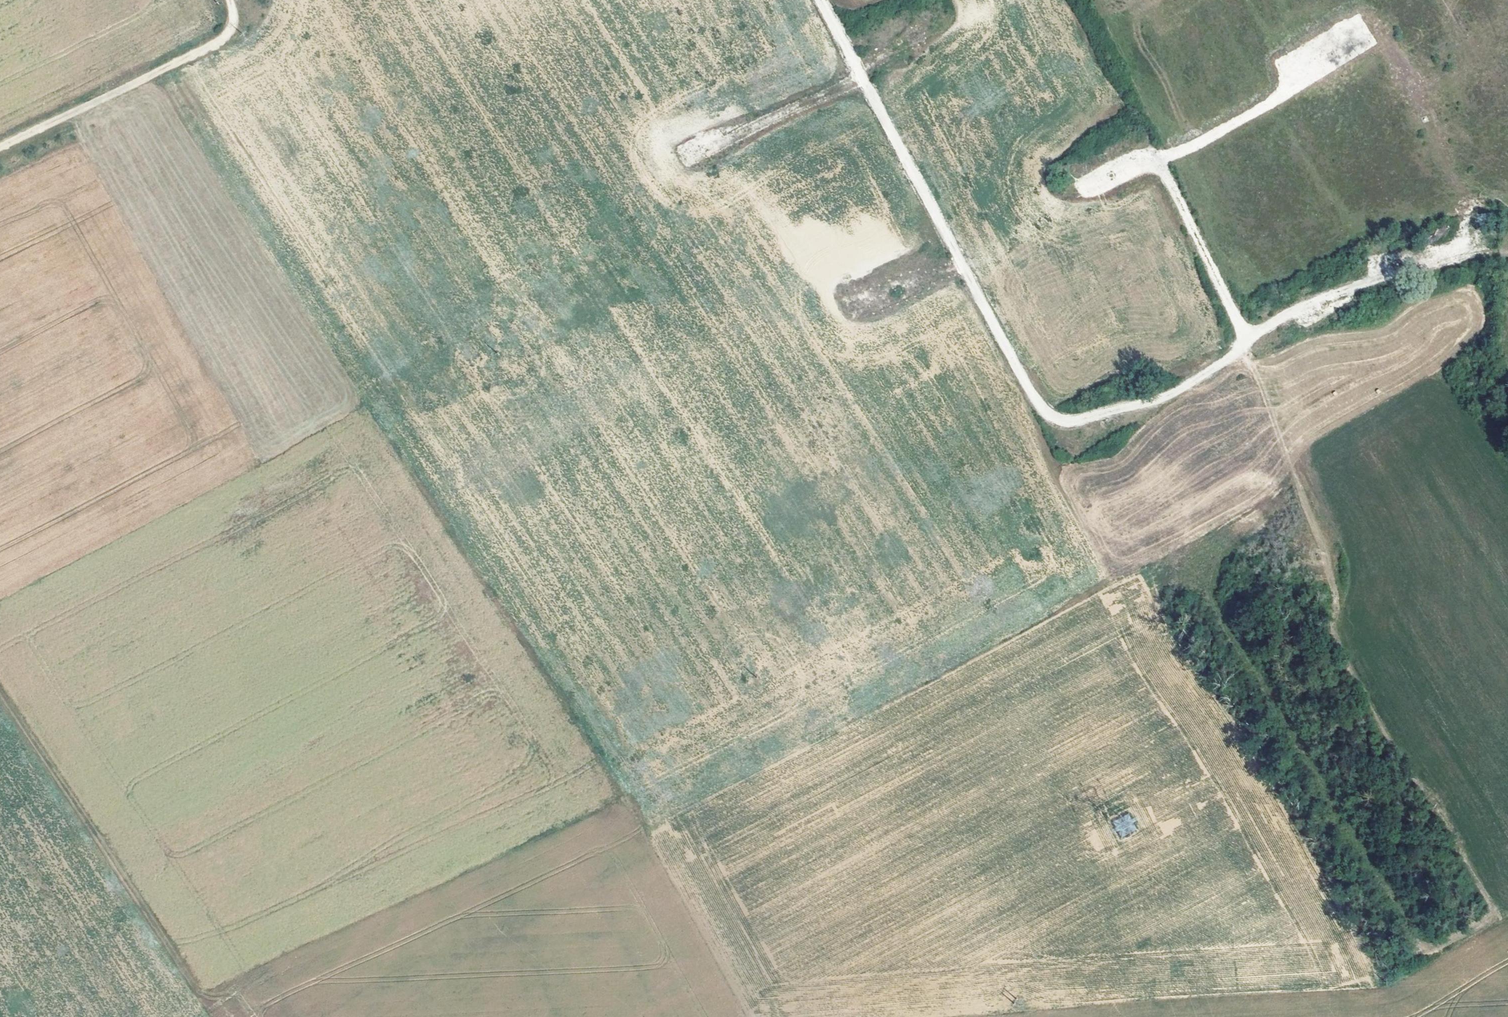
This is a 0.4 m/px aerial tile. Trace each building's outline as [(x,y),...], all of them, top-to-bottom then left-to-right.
[(1120,838),(1137,830),(1129,813),(1112,821),(1120,838)]
